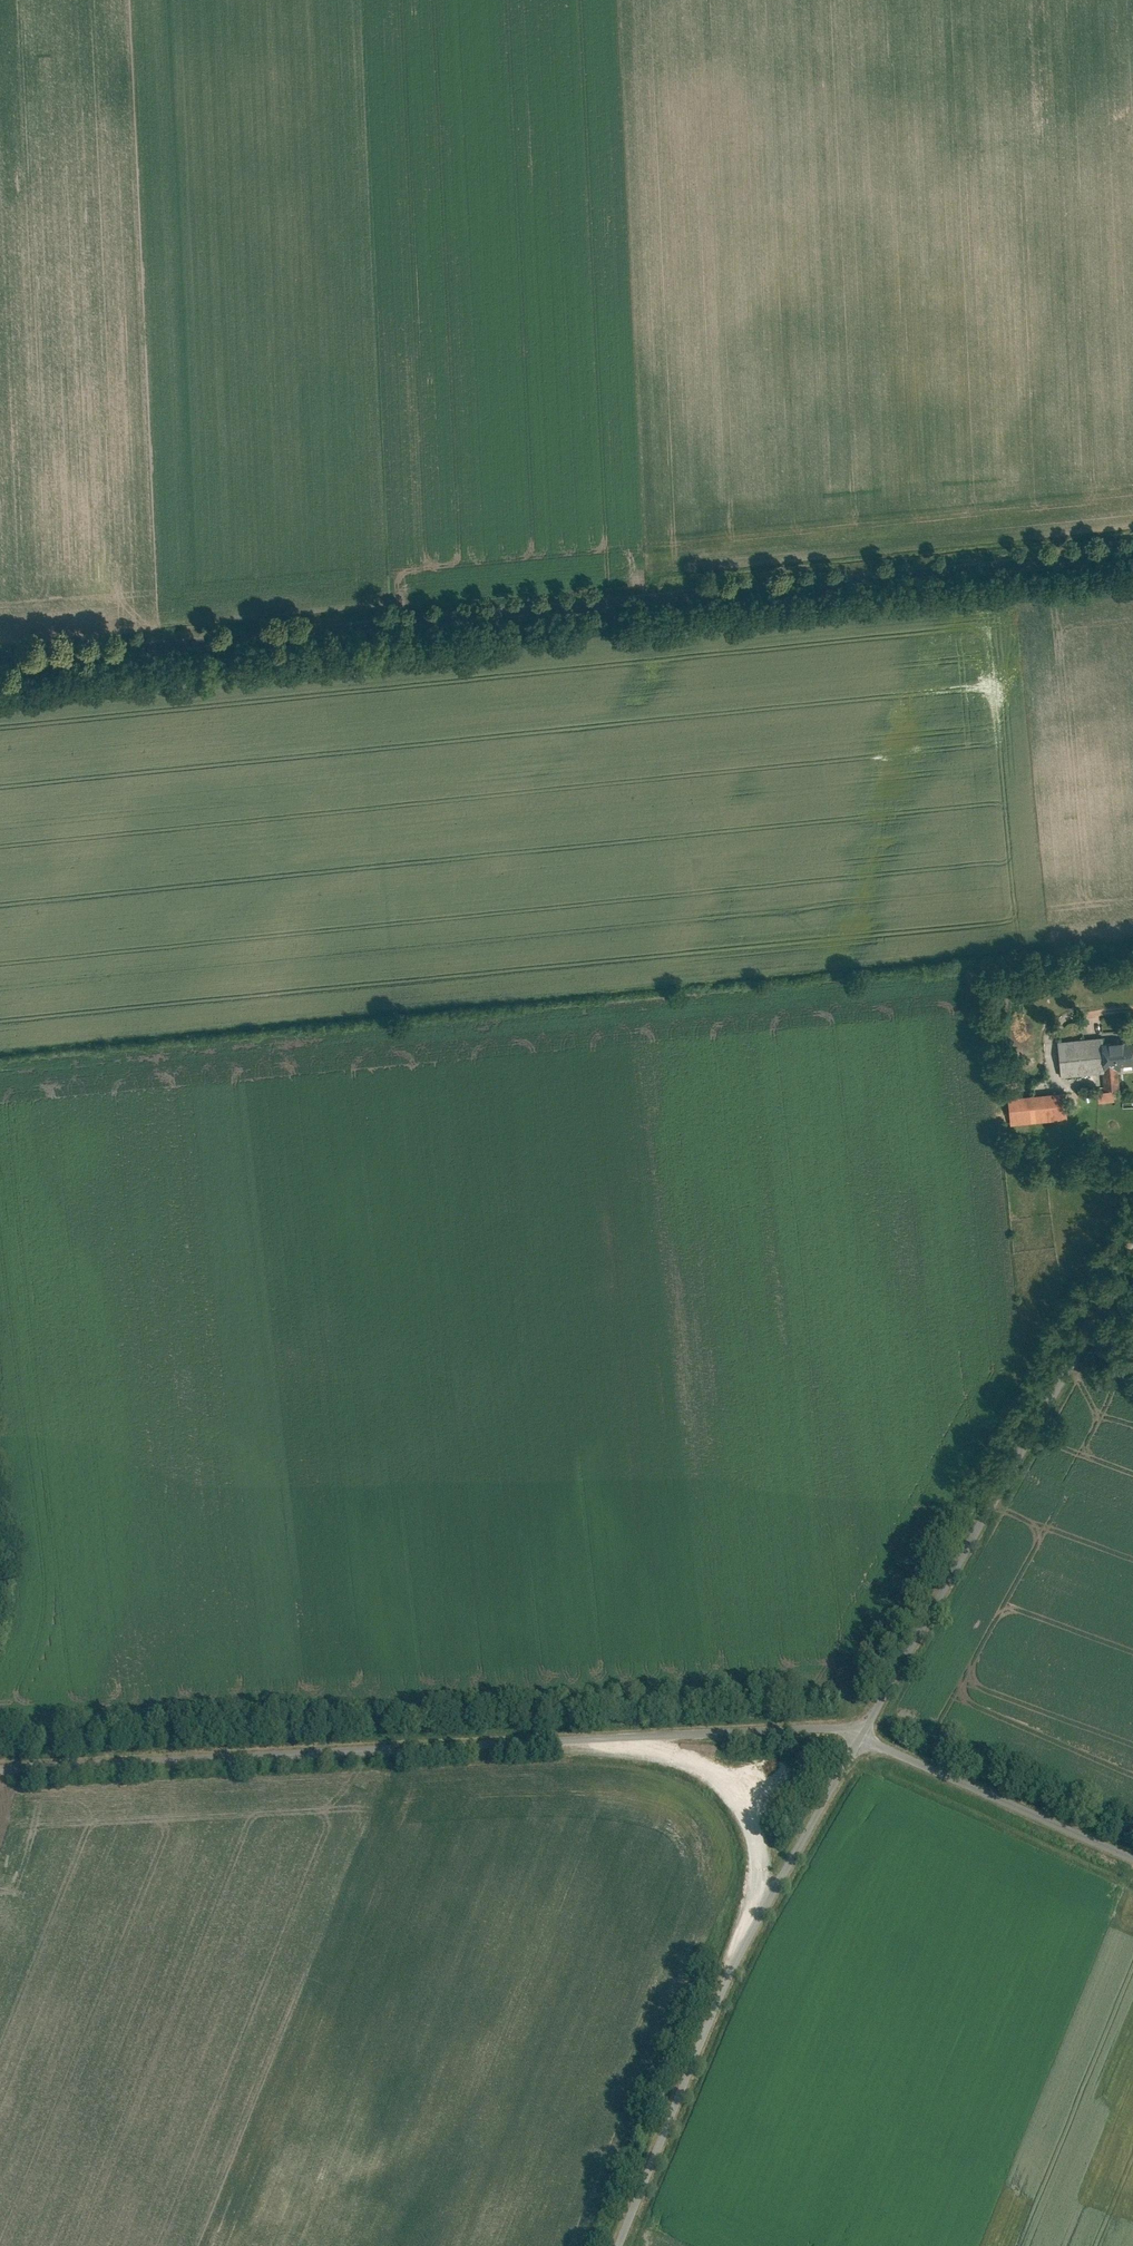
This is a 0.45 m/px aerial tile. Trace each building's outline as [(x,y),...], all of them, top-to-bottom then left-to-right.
[(1055,1039),(1059,1075),(1101,1070),(1103,1086),(1119,1084),(1117,1070),(1119,1069),(1118,1063),(1122,1062),(1123,1070),(1132,1069),(1132,1049),(1132,1037),(1102,1040),(1101,1034),(1055,1039)] [(1006,1094),(1009,1123),(1067,1118),(1064,1089),(1006,1094)] [(1095,1090),(1096,1101),(1114,1100),(1113,1089),(1095,1090)]
